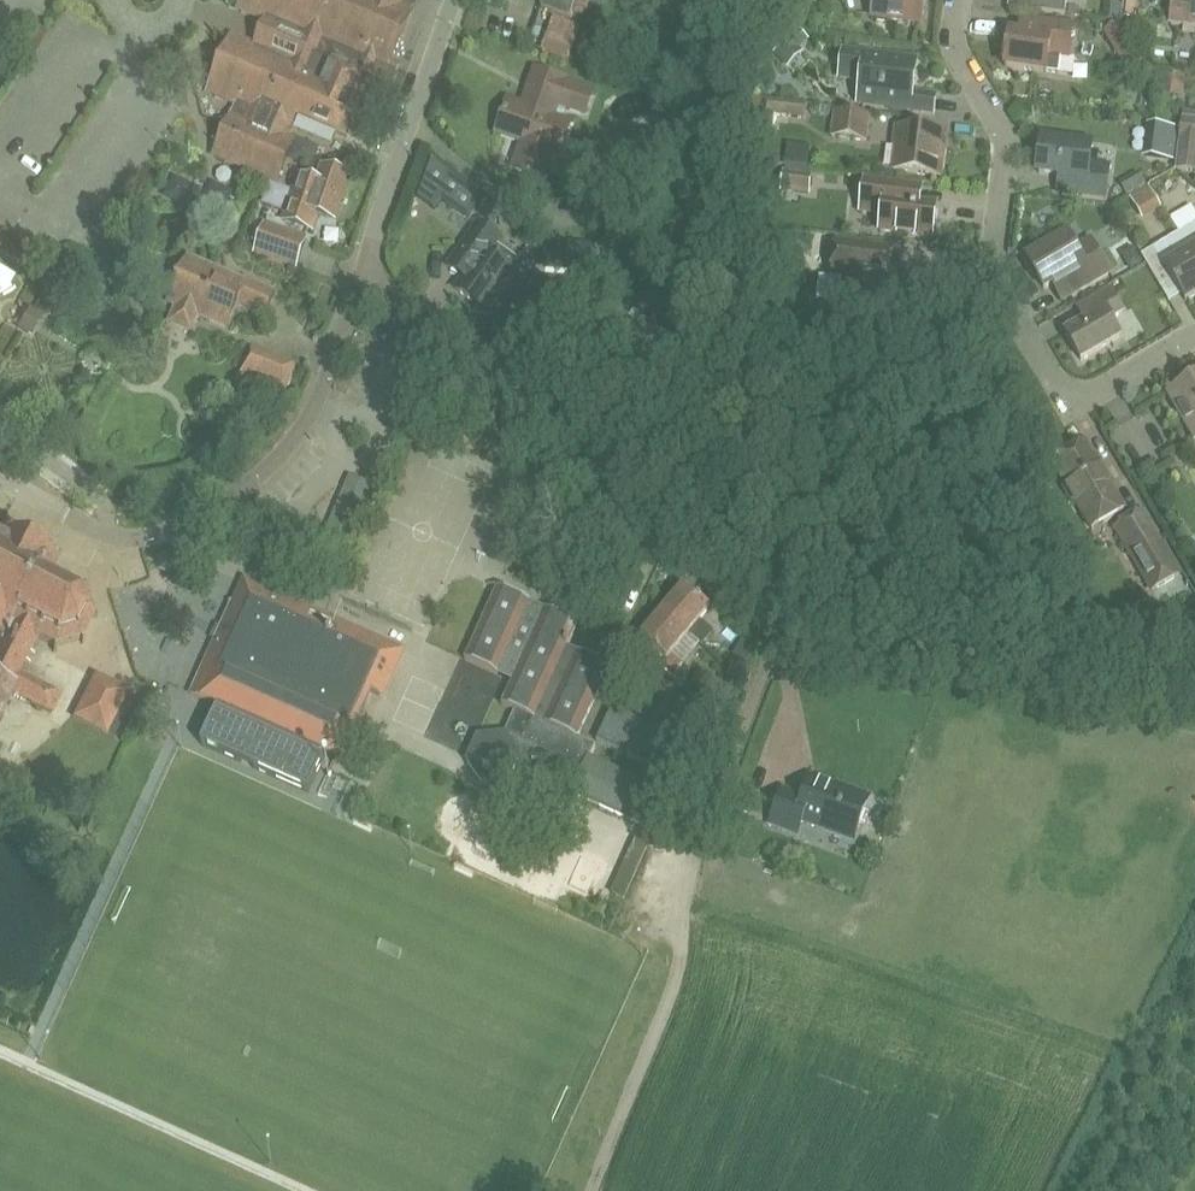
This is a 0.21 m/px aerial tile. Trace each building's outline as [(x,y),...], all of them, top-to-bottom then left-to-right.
[(389,60),(414,0),(246,0),(242,9),(265,19),(275,23),(273,28),(267,26),(260,43),(265,46),(263,50),(254,46),(235,39),(212,93),(239,104),(217,156),(276,181),(293,140),(284,136),(288,125),(293,127),(298,117),(351,139),(368,100),(381,106),(399,64),(389,60)] [(541,7),(571,17),(577,0),(544,0),(541,7)] [(872,17),(922,23),(925,0),(874,0),(872,17)] [(1032,11),(1065,15),(1067,0),(1033,0),(1032,11)] [(1124,3),(1123,6),(1122,18),(1135,20),(1137,0),(1124,0),(1124,3)] [(1193,10),(1173,7),(1171,25),(1194,28),(1194,0),(1193,10)] [(1069,6),(1068,16),(1078,17),(1079,8),(1069,6)] [(541,52),(568,62),(581,28),(553,18),(541,52)] [(1059,74),(1061,56),(1069,57),(1073,26),(1017,19),(1015,34),(1010,34),(1005,67),(1059,74)] [(1146,64),(1121,23),(1105,33),(1129,74),(1146,64)] [(809,42),(800,31),(773,54),(782,64),(809,42)] [(862,81),(859,104),(911,111),(917,61),(844,51),(840,78),(862,81)] [(509,101),(497,133),(532,145),(524,171),(544,178),(554,151),(547,149),(558,118),(553,117),(557,104),(585,114),(593,92),(565,82),(536,71),(523,106),(509,101)] [(1164,93),(1182,96),(1184,75),(1150,71),(1164,93)] [(762,103),(758,129),(770,131),(772,116),(803,120),(804,108),(762,103)] [(811,109),(810,116),(830,119),(831,111),(811,109)] [(836,113),(833,136),(866,141),(869,117),(836,113)] [(1182,119),(1180,127),(1176,159),(1175,170),(1194,173),(1194,120),(1182,119)] [(1146,155),(1176,159),(1180,127),(1150,124),(1146,155)] [(942,134),(897,128),(895,146),(898,146),(894,170),(941,176),(945,146),(940,145),(942,134)] [(1057,192),(1079,195),(1106,198),(1110,167),(1089,164),(1091,146),(1078,144),(1078,142),(1075,137),(1066,136),(1062,139),(1062,142),(1043,140),(1038,172),(1059,175),(1057,192)] [(784,165),(807,168),(809,151),(786,148),(784,165)] [(687,151),(675,154),(677,165),(680,164),(682,170),(691,168),(687,151)] [(479,194),(428,156),(414,197),(429,209),(438,198),(462,216),(479,194)] [(299,177),(285,220),(313,229),(318,211),(334,216),(347,177),(323,169),(318,184),(299,177)] [(780,191),(809,195),(812,176),(783,172),(780,191)] [(1141,173),(1121,186),(1128,198),(1149,186),(1141,173)] [(883,214),(881,232),(932,238),(934,225),(938,223),(939,214),(936,211),(937,206),(920,203),(922,187),(865,180),(861,211),(883,214)] [(482,216),(493,224),(502,210),(491,202),(482,216)] [(505,278),(506,279),(512,271),(491,256),(502,240),(478,224),(447,268),(463,278),(455,289),(483,309),(484,309),(505,278)] [(1194,260),(1194,224),(1192,226),(1180,233),(1194,260)] [(295,266),(305,239),(266,225),(256,253),(295,266)] [(1194,296),(1194,260),(1180,233),(1167,241),(1142,255),(1157,281),(1170,274),(1186,302),(1194,296)] [(1060,303),(1081,291),(1110,274),(1091,240),(1076,248),(1068,235),(1027,259),(1044,289),(1050,286),(1060,303)] [(906,270),(888,268),(891,249),(837,242),(832,275),(844,276),(841,302),(851,303),(851,302),(901,309),(902,304),(906,301),(908,291),(904,287),(906,270)] [(1137,254),(1133,247),(1120,254),(1130,271),(1140,266),(1143,264),(1137,254)] [(225,326),(235,304),(264,316),(275,291),(247,279),(246,281),(191,257),(171,303),(225,326)] [(484,309),(483,309),(478,317),(507,337),(526,311),(543,323),(562,295),(539,278),(528,294),(506,279),(505,278),(484,309)] [(1076,310),(1084,323),(1065,334),(1081,361),(1122,337),(1112,319),(1124,312),(1111,290),(1076,310)] [(293,372),(248,353),(236,381),(282,399),(293,372)] [(859,353),(845,362),(851,373),(866,364),(859,353)] [(1169,395),(1194,439),(1194,380),(1169,395)] [(1124,511),(1110,487),(1114,484),(1103,465),(1100,467),(1086,443),(1053,463),(1067,486),(1064,488),(1076,507),(1078,505),(1092,530),(1124,511)] [(351,478),(343,496),(363,505),(371,487),(351,478)] [(1143,512),(1116,528),(1120,536),(1133,557),(1136,555),(1139,560),(1135,562),(1151,588),(1153,591),(1180,575),(1160,541),(1157,536),(1143,512)] [(92,618),(98,618),(98,615),(93,614),(86,593),(90,589),(87,586),(83,590),(68,582),(70,577),(67,575),(64,580),(53,574),(55,569),(54,569),(58,562),(46,555),(51,547),(48,545),(46,550),(0,526),(0,638),(0,639),(0,644),(1,645),(0,646),(0,679),(17,687),(14,693),(53,713),(62,695),(20,673),(26,661),(31,664),(36,655),(31,652),(36,643),(39,638),(55,647),(53,651),(56,653),(59,647),(79,641),(84,644),(86,641),(82,639),(92,618)] [(381,696),(401,652),(246,583),(240,598),(230,601),(230,605),(190,693),(211,702),(213,697),(248,712),(243,722),(217,711),(202,745),(309,793),(324,759),(299,747),(303,737),(339,753),(351,725),(357,728),(373,693),(381,696)] [(595,746),(578,738),(611,665),(569,646),(580,622),(499,585),(465,658),(514,680),(503,704),(515,710),(505,732),(478,736),(467,761),(482,782),(510,780),(518,762),(576,788),(573,793),(644,825),(659,791),(589,759),(595,746)] [(719,604),(708,594),(701,602),(685,588),(665,610),(691,632),(710,610),(712,612),(719,604)] [(672,655),(691,632),(665,610),(641,639),(666,660),(664,662),(676,672),(683,664),(672,655)] [(747,664),(751,656),(737,648),(732,656),(747,664)] [(135,697),(98,678),(77,717),(115,737),(115,736),(106,731),(126,693),(135,698),(135,697)] [(0,679),(0,719),(14,693),(17,687),(0,679)] [(732,705),(719,696),(708,711),(721,720),(722,718),(732,705)] [(695,746),(645,723),(613,708),(597,742),(679,780),(695,746)] [(870,799),(847,790),(813,777),(803,803),(781,795),(771,823),(798,833),(803,820),(854,840),(870,799)] [(770,835),(752,830),(748,843),(766,849),(770,835)] [(648,846),(636,841),(612,893),(624,899),(648,846)]
